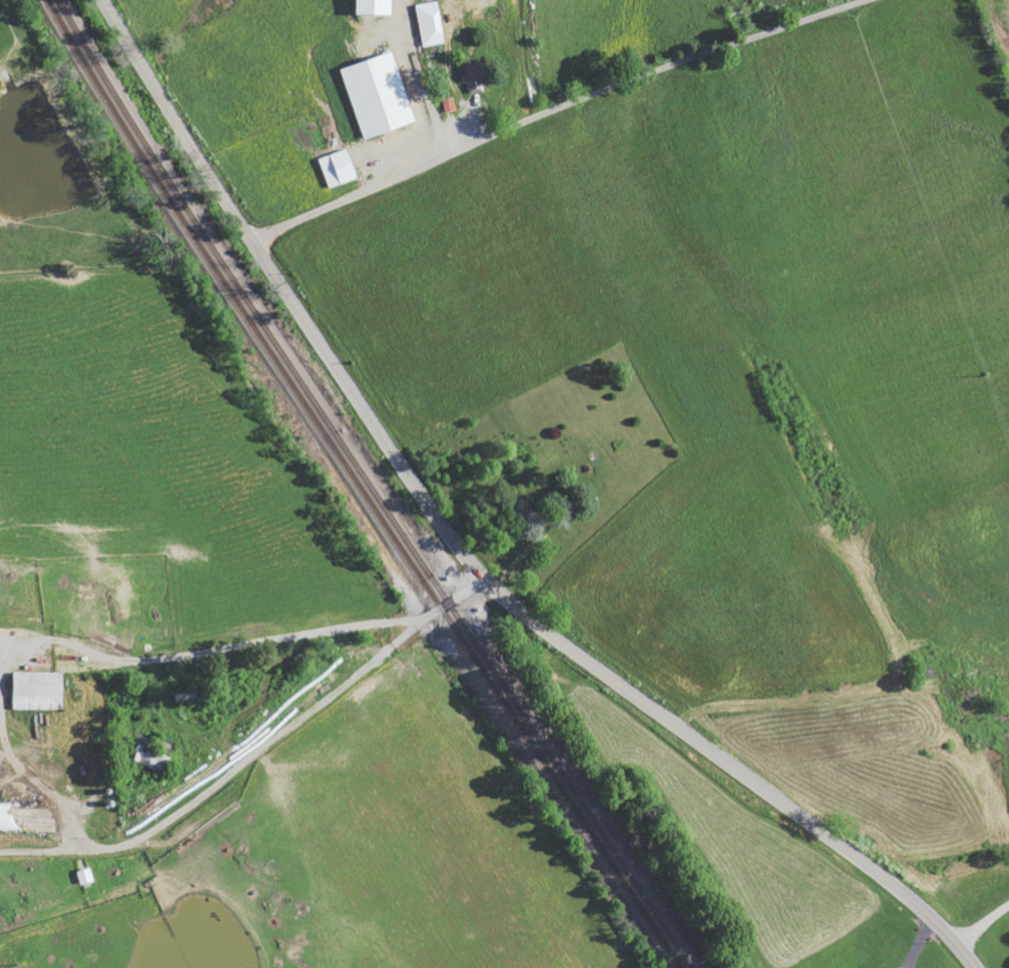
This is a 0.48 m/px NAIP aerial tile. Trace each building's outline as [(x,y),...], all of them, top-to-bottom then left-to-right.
[(447,43),(441,1),(418,4),(424,46),(447,43)] [(417,123),(396,52),(343,69),(365,139),(417,123)] [(469,75),(463,75),(464,83),(469,83),(469,93),(485,92),(484,64),(468,64),(469,75)] [(444,99),(446,113),(457,111),(455,98),(444,99)] [(344,184),(361,177),(350,148),(332,154),(344,184)] [(15,709),(66,710),(66,673),(16,672),(15,709)] [(134,761),(167,773),(173,757),(140,745),(134,761)] [(79,872),(83,886),(96,883),(93,868),(79,872)]
